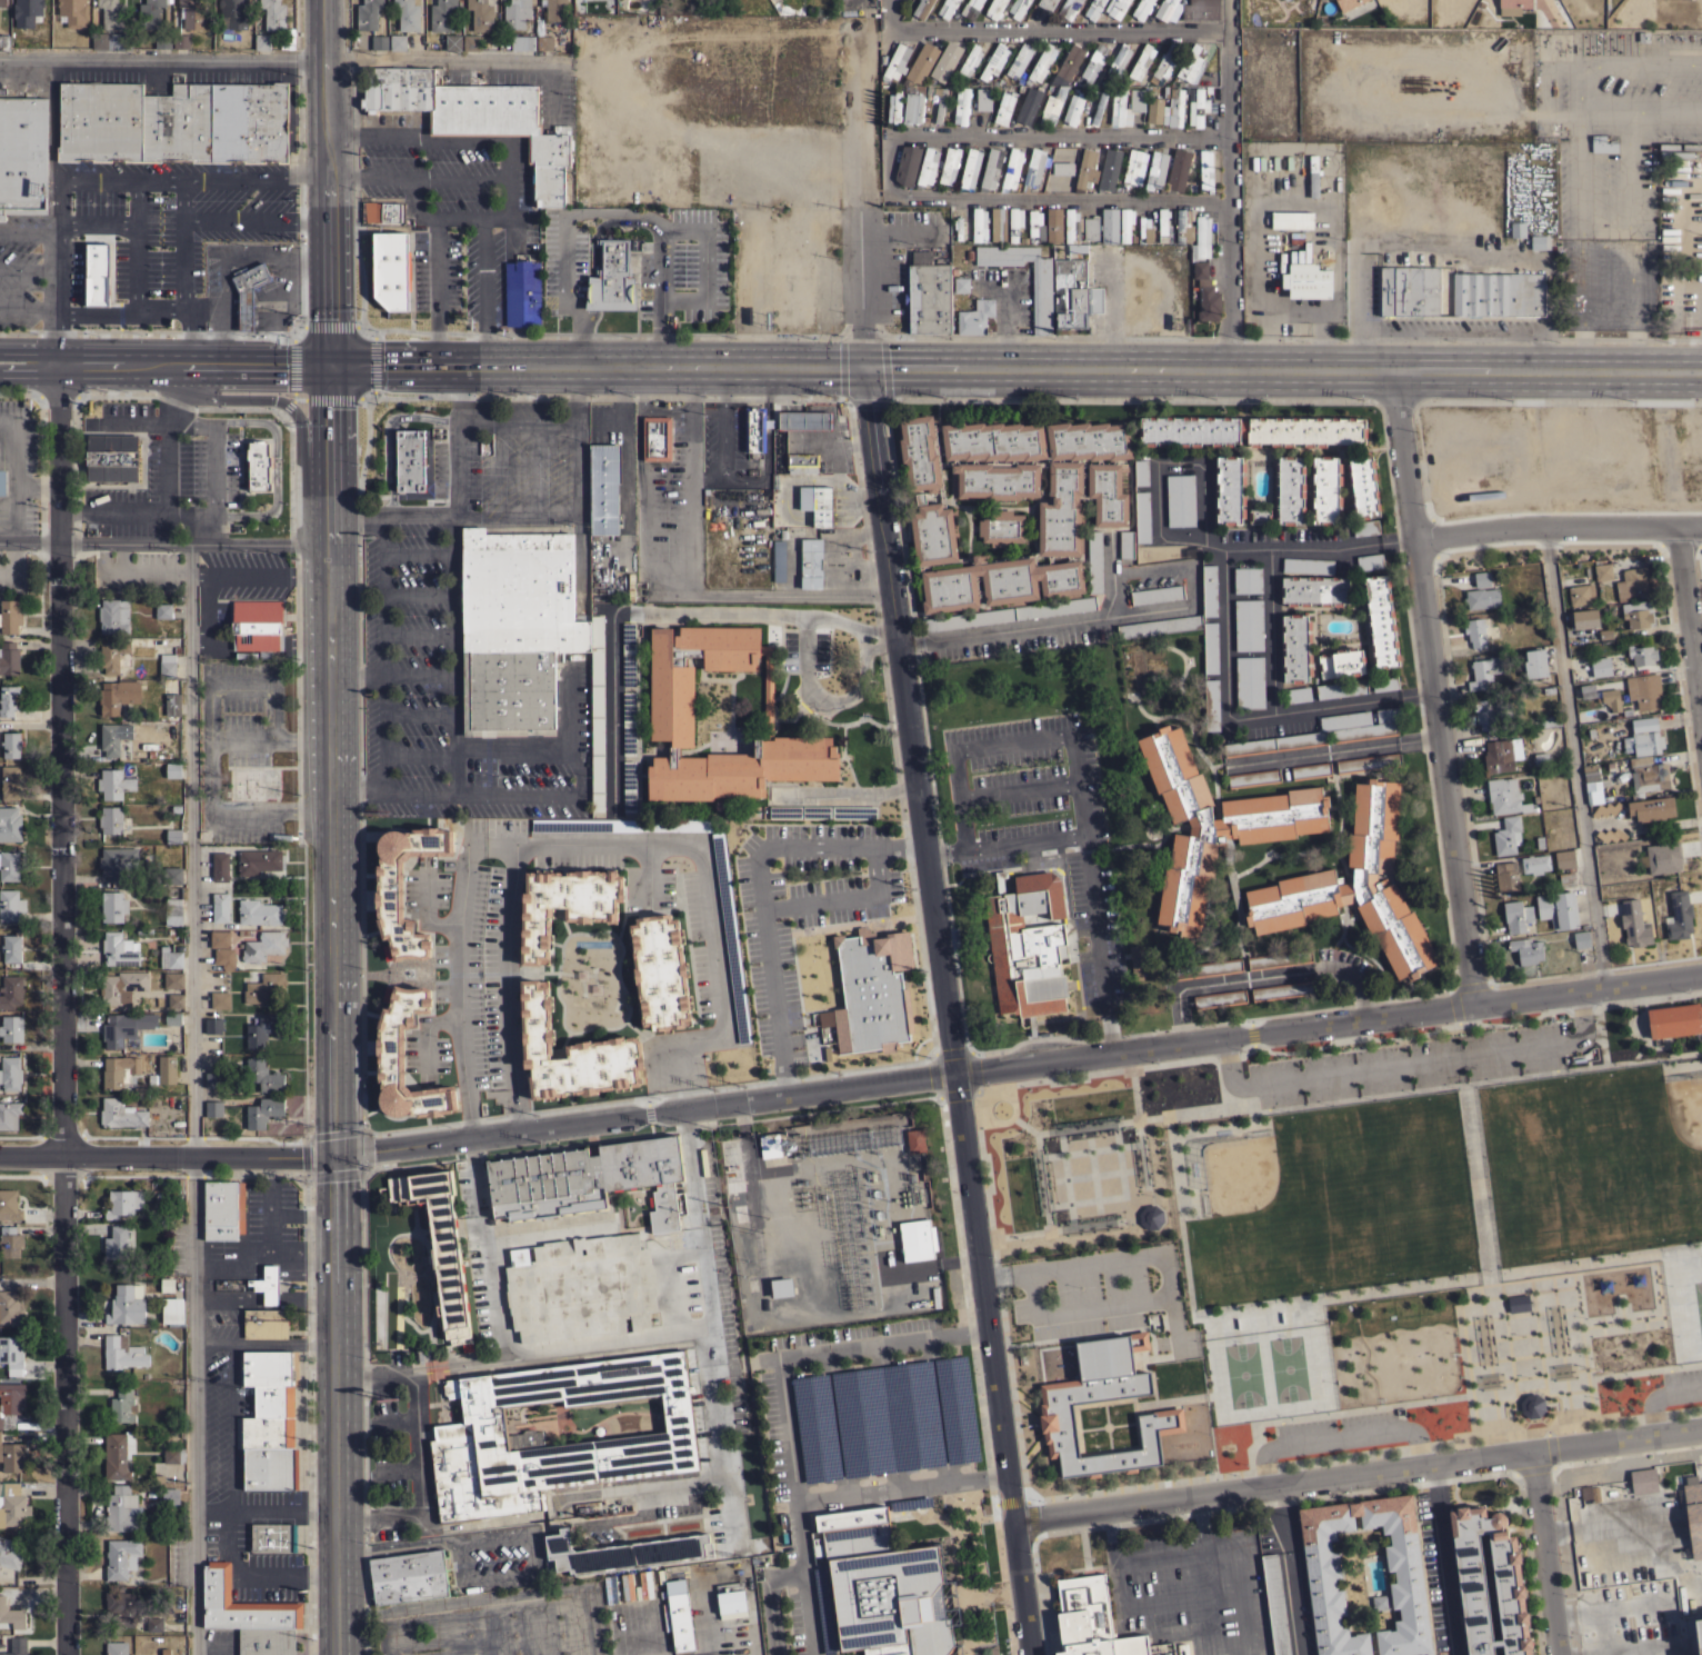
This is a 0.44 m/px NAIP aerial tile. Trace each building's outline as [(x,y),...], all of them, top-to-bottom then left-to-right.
[(14,2),(14,0),(43,0),(43,7),(41,7),(41,16),(40,16),(40,21),(33,21),(33,28),(14,28),(14,19),(13,19),(13,2),(14,2)] [(57,7),(57,0),(86,0),(86,3),(87,3),(87,19),(86,19),(86,28),(67,28),(67,21),(59,21),(59,16),(58,16),(58,7),(57,7)] [(97,7),(97,0),(117,0),(117,2),(123,2),(123,29),(102,29),(103,7),(97,7)] [(146,3),(146,0),(166,0),(166,6),(160,6),(160,29),(139,28),(139,3),(146,3)] [(178,6),(178,0),(199,0),(199,3),(204,3),(204,29),(184,28),(184,18),(180,18),(180,6),(178,6)] [(219,8),(219,0),(248,0),(248,4),(249,4),(249,20),(248,20),(247,30),(228,29),(228,22),(221,22),(221,17),(220,17),(220,8),(219,8)] [(259,7),(259,0),(280,0),(280,3),(286,3),(286,30),(266,30),(266,7),(259,7)] [(363,3),(363,0),(383,0),(383,8),(378,8),(378,29),(357,29),(357,3),(363,3)] [(393,8),(393,0),(413,0),(413,4),(420,4),(419,31),(399,30),(399,8),(393,8)] [(437,4),(437,0),(457,0),(457,9),(451,9),(451,31),(430,31),(431,4),(437,4)] [(467,9),(467,0),(487,0),(487,4),(493,4),(492,31),(472,31),(473,9),(467,9)] [(510,3),(510,0),(530,0),(530,17),(524,17),(524,28),(504,28),(504,3),(510,3)] [(540,6),(540,0),(567,0),(567,20),(560,20),(560,22),(558,22),(558,20),(554,20),(554,22),(552,21),(552,20),(545,20),(545,6),(540,6)] [(912,12),(920,0),(934,0),(931,4),(932,6),(930,10),(929,9),(923,20),(917,16),(912,12)] [(943,1),(942,0),(958,0),(957,2),(958,3),(955,8),(954,7),(948,20),(941,17),(941,14),(938,12),(943,1)] [(967,3),(968,0),(982,0),(978,9),(979,10),(973,20),(959,12),(964,2),(967,3)] [(989,2),(990,0),(991,0),(1007,0),(1000,12),(1002,12),(998,19),(997,18),(994,21),(989,18),(990,17),(984,13),(990,3),(989,2)] [(1008,10),(1013,0),(1030,0),(1019,20),(1011,17),(1013,13),(1008,10)] [(1037,3),(1038,0),(1058,0),(1051,12),(1037,3)] [(1055,7),(1059,0),(1082,0),(1070,21),(1057,13),(1060,8),(1055,7)] [(1083,14),(1091,0),(1105,0),(1103,3),(1104,4),(1102,10),(1100,9),(1093,22),(1088,19),(1088,17),(1083,14)] [(1104,10),(1110,0),(1130,0),(1129,2),(1131,3),(1130,6),(1128,4),(1119,20),(1107,13),(1108,12),(1104,10)] [(1134,4),(1137,0),(1139,1),(1139,0),(1154,0),(1150,7),(1151,8),(1149,13),(1147,12),(1142,21),(1141,20),(1140,22),(1135,20),(1137,18),(1135,17),(1131,13),(1135,6),(1134,4)] [(1162,2),(1163,0),(1177,0),(1177,1),(1182,4),(1182,3),(1189,3),(1189,0),(1219,0),(1219,21),(1182,20),(1182,8),(1174,21),(1167,20),(1165,21),(1154,16),(1157,12),(1154,11),(1157,7),(1159,8),(1159,7),(1158,6),(1160,1),(1162,2)] [(1342,12),(1336,0),(1366,0),(1342,12)] [(1522,8),(1534,8),(1534,0),(1500,0),(1499,15),(1522,15),(1522,8)] [(92,49),(92,33),(131,33),(131,49),(92,49)] [(171,48),(156,48),(156,33),(171,33),(171,48)] [(270,33),(270,49),(254,49),(254,33),(270,33)] [(9,50),(0,50),(0,34),(9,34),(9,50)] [(190,34),(190,48),(173,48),(173,34),(190,34)] [(388,36),(388,49),(372,49),(372,34),(388,36)] [(406,34),(406,50),(390,50),(390,34),(406,34)] [(461,34),(461,50),(445,50),(445,34),(461,34)] [(479,50),(463,50),(463,34),(479,34),(479,50)] [(534,50),(511,50),(511,34),(534,36),(534,50)] [(553,50),(537,49),(537,46),(535,46),(535,37),(537,37),(537,36),(553,36),(553,50)] [(881,74),(882,74),(890,59),(889,58),(891,53),(892,53),(899,41),(911,48),(909,53),(910,54),(908,58),(907,57),(905,59),(908,59),(905,64),(903,63),(899,72),(900,72),(898,78),(897,78),(895,79),(893,81),(889,79),(888,82),(882,81),(881,74)] [(943,80),(942,79),(941,80),(931,74),(932,72),(931,71),(934,67),(934,68),(939,61),(938,61),(939,59),(940,59),(940,58),(939,57),(942,51),(943,52),(950,41),(962,48),(943,80)] [(988,61),(985,59),(988,54),(990,56),(998,41),(1005,46),(1004,48),(1010,51),(995,76),(990,72),(989,74),(990,76),(989,78),(988,77),(985,81),(978,77),(988,61)] [(1017,52),(1014,51),(1015,49),(1018,50),(1023,41),(1029,44),(1028,47),(1033,49),(1019,76),(1015,74),(1013,78),(1005,73),(1017,52)] [(1053,59),(1052,59),(1048,67),(1048,68),(1043,76),(1043,74),(1039,82),(1034,79),(1033,80),(1031,79),(1028,84),(1024,82),(1047,41),(1053,44),(1052,47),(1058,50),(1053,59)] [(913,80),(905,77),(925,42),(933,46),(913,80)] [(974,42),(980,46),(978,49),(983,52),(968,78),(963,74),(961,79),(954,76),(974,42)] [(1068,82),(1060,78),(1055,84),(1051,81),(1072,43),(1073,43),(1074,42),(1080,44),(1079,47),(1085,51),(1068,82)] [(1098,42),(1104,46),(1103,47),(1109,50),(1104,59),(1105,59),(1103,63),(1102,62),(1092,80),(1087,77),(1085,79),(1080,76),(1098,42)] [(1118,74),(1113,72),(1111,76),(1105,72),(1122,42),(1128,46),(1127,48),(1131,50),(1118,74)] [(1141,51),(1140,51),(1145,42),(1151,46),(1151,48),(1155,50),(1138,81),(1133,79),(1127,76),(1141,51)] [(1161,59),(1159,58),(1162,52),(1163,53),(1171,42),(1178,46),(1175,48),(1181,51),(1163,83),(1158,80),(1159,79),(1155,77),(1152,82),(1148,80),(1161,59)] [(1194,83),(1192,83),(1190,82),(1175,76),(1177,73),(1175,72),(1179,67),(1180,68),(1184,59),(1183,59),(1188,50),(1189,51),(1193,42),(1201,47),(1207,50),(1202,58),(1208,61),(1194,83)] [(537,82),(537,121),(541,121),(541,131),(552,132),(552,123),(569,123),(569,131),(570,131),(570,137),(572,137),(572,148),(569,148),(569,154),(572,154),(572,159),(569,159),(569,166),(563,166),(563,205),(535,205),(535,199),(532,199),(532,161),(528,161),(529,131),(429,132),(429,107),(391,107),(391,108),(377,108),(377,112),(374,112),(374,113),(367,112),(366,112),(366,108),(362,108),(362,106),(359,106),(359,94),(362,94),(362,84),(364,84),(364,66),(433,66),(433,82),(537,82)] [(273,83),(273,81),(289,81),(289,163),(278,163),(278,160),(266,160),(266,163),(243,162),(243,160),(230,160),(230,162),(192,162),(192,160),(161,160),(161,162),(124,162),(124,159),(112,159),(112,161),(92,161),(92,159),(79,159),(79,161),(57,161),(58,147),(59,147),(60,82),(143,82),(142,94),(172,94),(172,83),(273,83)] [(914,94),(915,84),(924,86),(923,98),(924,98),(924,101),(923,100),(922,104),(924,104),(923,111),(922,111),(922,114),(921,114),(921,117),(922,117),(922,121),(920,121),(920,123),(912,123),(912,124),(902,123),(902,120),(903,120),(905,93),(914,94)] [(1048,94),(1054,97),(1059,86),(1065,84),(1068,86),(1063,98),(1065,99),(1064,101),(1062,100),(1052,128),(1044,124),(1043,126),(1038,123),(1042,113),(1041,112),(1048,94)] [(1102,86),(1108,88),(1097,126),(1090,123),(1102,86)] [(941,123),(934,122),(939,94),(933,93),(934,87),(940,88),(947,89),(941,123)] [(970,92),(971,92),(971,97),(969,97),(968,107),(969,107),(969,112),(968,112),(965,126),(959,124),(959,123),(953,122),(954,111),(953,111),(953,106),(955,106),(957,96),(954,96),(955,91),(957,91),(957,89),(963,89),(963,87),(970,88),(970,92)] [(1041,94),(1042,94),(1040,100),(1039,99),(1034,109),(1037,110),(1035,112),(1033,111),(1031,118),(1032,119),(1030,123),(1029,123),(1028,126),(1021,123),(1020,126),(1014,123),(1017,118),(1014,117),(1018,110),(1019,111),(1022,106),(1020,104),(1023,94),(1024,94),(1027,89),(1029,89),(1029,87),(1035,90),(1035,88),(1042,91),(1041,94)] [(991,110),(977,110),(977,88),(991,88),(991,110)] [(1144,111),(1132,111),(1131,126),(1122,124),(1122,126),(1115,126),(1115,124),(1110,124),(1111,112),(1109,112),(1110,107),(1111,107),(1112,96),(1112,92),(1113,92),(1113,89),(1119,90),(1119,88),(1129,89),(1129,93),(1125,93),(1124,108),(1129,108),(1130,89),(1144,89),(1144,111)] [(1181,127),(1178,127),(1178,128),(1172,128),(1172,124),(1162,123),(1162,113),(1169,114),(1170,90),(1177,90),(1177,88),(1184,89),(1181,127)] [(1203,99),(1209,99),(1209,101),(1215,101),(1215,111),(1203,111),(1202,128),(1194,128),(1194,124),(1188,124),(1189,88),(1203,88),(1203,99)] [(900,116),(901,116),(900,121),(899,121),(899,123),(892,122),(892,121),(887,121),(889,94),(894,94),(894,89),(901,89),(900,116)] [(1005,126),(993,121),(995,112),(995,111),(997,107),(998,108),(999,102),(998,102),(999,99),(1000,99),(1000,97),(1001,92),(1002,93),(1002,91),(1015,96),(1005,126)] [(1078,118),(1079,118),(1078,123),(1075,122),(1074,126),(1073,126),(1073,127),(1068,124),(1069,123),(1067,123),(1068,121),(1063,120),(1071,93),(1077,96),(1078,91),(1085,93),(1078,118)] [(4,219),(0,219),(0,97),(48,97),(48,213),(4,213),(4,219)] [(1160,123),(1145,122),(1148,97),(1162,98),(1160,123)] [(1591,152),(1591,134),(1608,134),(1608,138),(1604,138),(1604,142),(1616,142),(1616,152),(1591,152)] [(911,179),(899,177),(898,181),(894,181),(895,175),(897,176),(900,164),(898,163),(898,161),(900,162),(900,160),(898,160),(899,158),(901,158),(902,154),(900,154),(901,150),(902,150),(903,147),(913,149),(913,148),(919,150),(911,179)] [(937,161),(938,162),(931,185),(924,182),(924,185),(915,182),(917,179),(915,179),(917,175),(918,175),(924,151),(923,151),(924,149),(925,147),(933,149),(940,151),(937,161)] [(958,162),(959,162),(958,167),(957,167),(951,185),(938,181),(944,156),(943,156),(945,150),(947,147),(955,149),(955,147),(961,148),(958,162)] [(972,188),(967,187),(967,188),(963,187),(963,190),(958,189),(968,147),(977,149),(977,150),(982,151),(972,188)] [(1002,152),(1003,152),(1002,154),(1003,156),(1002,161),(1001,160),(999,169),(1000,169),(997,179),(995,179),(993,189),(988,188),(987,191),(978,191),(981,182),(979,181),(980,178),(981,178),(983,171),(982,171),(983,169),(984,169),(985,162),(984,162),(985,160),(987,157),(985,156),(988,150),(989,151),(990,147),(998,149),(998,148),(1003,150),(1002,152)] [(1022,157),(1023,157),(1022,161),(1021,161),(1015,181),(1017,182),(1015,187),(1014,187),(1014,188),(1013,188),(1013,189),(1010,188),(1010,187),(1008,187),(1008,188),(1007,188),(1007,191),(999,191),(1002,182),(1001,182),(1002,178),(1008,158),(1007,157),(1008,151),(1009,152),(1011,147),(1018,148),(1018,149),(1023,150),(1022,157)] [(1044,158),(1047,158),(1044,163),(1042,163),(1042,166),(1044,166),(1042,171),(1041,170),(1039,178),(1041,178),(1040,183),(1038,182),(1037,185),(1032,183),(1031,186),(1027,183),(1024,191),(1021,190),(1021,191),(1017,190),(1018,183),(1023,185),(1024,180),(1022,179),(1023,176),(1024,176),(1028,164),(1025,163),(1027,160),(1029,161),(1032,147),(1045,150),(1044,158)] [(1075,185),(1074,183),(1075,180),(1077,180),(1078,173),(1077,173),(1078,171),(1078,172),(1079,170),(1078,170),(1078,168),(1079,168),(1080,163),(1079,163),(1080,160),(1081,160),(1083,148),(1098,150),(1093,169),(1091,181),(1092,182),(1091,186),(1090,186),(1090,187),(1084,186),(1084,189),(1083,188),(1083,192),(1074,192),(1075,185)] [(1103,164),(1102,164),(1103,158),(1104,158),(1107,148),(1114,150),(1121,152),(1112,190),(1098,187),(1103,164)] [(1130,148),(1142,151),(1148,153),(1140,186),(1128,182),(1127,188),(1121,187),(1130,148)] [(1180,192),(1174,191),(1174,189),(1165,187),(1170,169),(1169,169),(1170,164),(1171,164),(1172,160),(1171,160),(1172,156),(1173,157),(1175,148),(1183,150),(1183,151),(1190,152),(1180,192)] [(1199,150),(1210,149),(1211,166),(1212,166),(1213,188),(1200,189),(1199,150)] [(1152,190),(1143,188),(1152,150),(1169,153),(1161,188),(1153,186),(1152,190)] [(1318,198),(1310,198),(1309,154),(1316,154),(1318,198)] [(1073,162),(1073,175),(1052,175),(1052,162),(1073,162)] [(373,202),(400,202),(400,222),(373,222),(373,202)] [(987,217),(988,217),(988,221),(987,221),(987,228),(988,228),(988,241),(972,241),(972,240),(971,240),(971,236),(972,236),(972,217),(971,217),(971,211),(972,211),(972,207),(981,207),(981,210),(987,210),(987,217)] [(1009,223),(1008,223),(1009,220),(1009,217),(1009,211),(1010,207),(1018,208),(1018,209),(1023,209),(1023,226),(1018,226),(1018,242),(1009,241),(1009,223)] [(1005,208),(1005,242),(998,242),(998,241),(997,241),(997,243),(995,243),(995,241),(991,241),(991,208),(1005,208)] [(1062,208),(1062,242),(1047,242),(1047,208),(1062,208)] [(1101,242),(1102,208),(1111,208),(1110,210),(1117,210),(1117,242),(1110,242),(1110,243),(1101,242)] [(1130,210),(1133,210),(1133,223),(1130,223),(1130,237),(1131,237),(1131,241),(1130,241),(1130,242),(1120,242),(1120,233),(1119,233),(1119,229),(1120,229),(1120,208),(1130,208),(1130,210)] [(1073,209),(1073,212),(1079,212),(1079,240),(1073,240),(1073,242),(1065,242),(1065,209),(1073,209)] [(1167,209),(1167,210),(1169,210),(1169,217),(1167,217),(1167,235),(1168,235),(1168,242),(1159,242),(1158,209),(1167,209)] [(1190,240),(1184,239),(1184,242),(1177,242),(1177,209),(1184,209),(1184,211),(1190,212),(1190,240)] [(1037,210),(1037,212),(1041,212),(1042,233),(1037,233),(1037,236),(1033,236),(1033,241),(1030,241),(1030,236),(1029,236),(1029,210),(1037,210)] [(1210,257),(1203,257),(1203,259),(1201,259),(1201,260),(1190,260),(1190,245),(1195,245),(1195,233),(1193,233),(1193,229),(1195,229),(1195,216),(1203,216),(1203,218),(1210,218),(1210,257)] [(1150,235),(1144,235),(1144,237),(1139,237),(1139,217),(1144,217),(1144,218),(1150,218),(1150,235)] [(1083,240),(1083,218),(1098,218),(1098,240),(1083,240)] [(1525,237),(1511,237),(1510,221),(1524,221),(1525,237)] [(373,287),(371,287),(371,267),(373,267),(373,232),(408,232),(408,251),(410,251),(410,290),(409,290),(409,310),(388,310),(386,308),(383,309),(376,300),(377,299),(373,296),(373,287)] [(1544,235),(1549,235),(1550,249),(1531,249),(1530,235),(1544,235)] [(585,309),(589,273),(595,273),(595,268),(601,268),(601,243),(599,243),(599,242),(597,242),(597,238),(605,238),(605,236),(611,236),(611,238),(629,238),(629,273),(634,272),(637,309),(585,309)] [(84,306),(86,241),(109,241),(108,306),(84,306)] [(1085,312),(1085,329),(1054,329),(1054,259),(1068,259),(1068,253),(1061,253),(1061,243),(1088,243),(1088,260),(1085,260),(1087,287),(1090,287),(1091,312),(1085,312)] [(1039,246),(1039,257),(1051,257),(1052,333),(1033,333),(1032,260),(1022,260),(1022,265),(975,265),(975,246),(1039,246)] [(909,265),(912,265),(911,250),(935,250),(935,263),(950,263),(951,332),(909,332),(909,265)] [(1208,278),(1210,278),(1211,285),(1213,285),(1213,286),(1214,286),(1214,289),(1213,289),(1213,292),(1220,292),(1220,311),(1218,311),(1218,320),(1209,320),(1209,321),(1207,321),(1207,320),(1197,320),(1197,310),(1200,310),(1199,287),(1198,287),(1198,278),(1193,278),(1192,261),(1207,260),(1208,278)] [(540,325),(505,326),(504,262),(539,261),(540,325)] [(252,330),(239,330),(239,309),(239,292),(232,277),(234,276),(232,271),(246,266),(247,270),(263,262),(270,278),(252,287),(252,309),(252,330)] [(1288,298),(1288,290),(1286,290),(1286,288),(1281,288),(1281,272),(1289,272),(1289,262),(1318,262),(1318,269),(1331,269),(1331,298),(1288,298)] [(1439,267),(1439,315),(1393,316),(1393,317),(1382,317),(1382,316),(1381,316),(1381,267),(1439,267)] [(1538,316),(1538,317),(1513,317),(1513,316),(1480,316),(1480,317),(1468,317),(1468,316),(1452,316),(1452,273),(1544,273),(1544,316),(1538,316)] [(969,292),(954,292),(954,277),(969,277),(969,292)] [(1090,287),(1103,287),(1103,312),(1091,312),(1090,287)] [(958,333),(958,310),(968,310),(980,309),(980,298),(994,298),(994,316),(985,316),(985,333),(958,333)] [(744,407),(764,407),(764,451),(759,451),(759,457),(751,457),(751,452),(744,452),(744,407)] [(831,410),(831,430),(777,430),(777,410),(831,410)] [(985,606),(984,599),(987,599),(987,596),(984,596),(983,592),(978,592),(979,607),(923,614),(922,608),(923,608),(922,600),(923,600),(919,566),(917,567),(909,514),(918,511),(918,505),(940,502),(938,487),(938,492),(928,493),(927,488),(909,491),(905,462),(902,462),(899,439),(902,438),(899,418),(932,415),(933,427),(940,426),(940,425),(964,421),(964,423),(983,421),(983,425),(1002,422),(1003,425),(1022,422),(1022,425),(1042,422),(1047,458),(1035,459),(1035,462),(1047,462),(1047,460),(1050,460),(1045,425),(1069,421),(1070,425),(1089,421),(1089,425),(1109,421),(1109,425),(1128,422),(1132,458),(1117,460),(1117,462),(1120,462),(1120,463),(1122,463),(1121,492),(1129,493),(1128,527),(1093,527),(1093,498),(1079,498),(1079,501),(1081,501),(1080,555),(1070,555),(1071,561),(1080,559),(1085,592),(1042,598),(1040,579),(1037,580),(1039,598),(985,606)] [(671,460),(643,460),(643,416),(671,417),(671,460)] [(1359,443),(1359,447),(1350,447),(1350,442),(1346,442),(1346,447),(1336,447),(1336,443),(1325,442),(1325,447),(1316,447),(1316,442),(1313,442),(1313,447),(1304,447),(1304,442),(1292,442),(1292,447),(1283,447),(1283,442),(1280,442),(1280,447),(1271,447),(1271,442),(1259,442),(1259,447),(1250,447),(1250,442),(1247,442),(1247,446),(1245,446),(1245,438),(1247,438),(1247,437),(1241,437),(1240,446),(1239,446),(1239,442),(1233,442),(1233,447),(1223,446),(1223,442),(1221,442),(1221,446),(1211,446),(1211,442),(1200,442),(1200,446),(1191,446),(1191,442),(1188,442),(1188,446),(1179,446),(1179,442),(1168,442),(1168,446),(1158,446),(1158,441),(1155,441),(1155,446),(1145,446),(1145,442),(1140,442),(1140,437),(1137,437),(1137,426),(1140,426),(1140,417),(1149,417),(1149,416),(1155,416),(1155,417),(1165,417),(1165,416),(1173,416),(1173,417),(1182,417),(1182,416),(1197,416),(1197,417),(1207,417),(1207,416),(1213,416),(1213,417),(1222,417),(1222,416),(1230,416),(1230,418),(1239,418),(1239,419),(1249,419),(1249,418),(1259,418),(1259,416),(1265,416),(1265,418),(1274,418),(1274,416),(1281,416),(1281,418),(1291,418),(1291,417),(1298,417),(1298,418),(1315,418),(1315,417),(1322,417),(1322,418),(1332,418),(1332,417),(1339,417),(1339,418),(1349,418),(1349,417),(1355,417),(1355,418),(1364,418),(1364,427),(1366,427),(1366,437),(1364,437),(1364,443),(1359,443)] [(393,471),(394,470),(393,469),(394,465),(394,462),(394,460),(393,458),(394,453),(394,450),(394,448),(394,447),(397,447),(397,437),(396,437),(396,430),(398,430),(398,428),(401,428),(401,429),(416,430),(416,429),(418,429),(418,428),(422,428),(422,429),(424,429),(424,437),(424,479),(426,479),(426,488),(424,488),(424,491),(423,491),(423,492),(420,492),(420,491),(417,491),(417,490),(416,490),(416,493),(406,493),(406,489),(404,489),(404,491),(397,491),(397,482),(397,472),(394,472),(393,471)] [(137,435),(137,450),(139,450),(138,457),(140,457),(140,458),(138,458),(138,465),(137,465),(137,481),(94,480),(94,482),(88,482),(88,481),(86,481),(86,479),(87,479),(87,475),(84,475),(84,466),(87,466),(87,458),(84,458),(84,457),(87,457),(88,433),(137,435)] [(249,459),(247,459),(247,449),(249,448),(249,441),(253,441),(253,440),(264,440),(264,441),(269,441),(269,456),(271,456),(271,466),(269,466),(269,481),(271,481),(271,490),(250,490),(249,459)] [(621,483),(618,483),(619,535),(598,535),(598,540),(591,540),(591,535),(590,535),(590,448),(591,448),(591,443),(621,443),(621,483)] [(1303,466),(1304,466),(1304,473),(1303,473),(1303,482),(1304,482),(1304,497),(1303,497),(1303,507),(1304,507),(1304,514),(1303,514),(1303,524),(1294,524),(1294,525),(1284,525),(1284,524),(1278,524),(1278,518),(1274,518),(1274,508),(1279,508),(1279,505),(1274,505),(1274,496),(1278,496),(1278,485),(1274,485),(1274,475),(1279,475),(1279,471),(1274,471),(1274,462),(1278,462),(1278,452),(1281,452),(1281,457),(1284,457),(1284,455),(1294,455),(1294,457),(1303,457),(1303,466)] [(818,453),(818,467),(809,466),(809,472),(801,472),(801,466),(795,466),(795,472),(788,472),(788,466),(785,466),(785,453),(818,453)] [(1372,460),(1373,460),(1374,467),(1373,467),(1373,472),(1375,472),(1376,480),(1374,480),(1376,490),(1378,490),(1379,498),(1376,498),(1378,504),(1379,502),(1380,510),(1379,510),(1380,516),(1369,517),(1369,518),(1363,519),(1362,518),(1356,518),(1355,514),(1352,514),(1351,506),(1354,505),(1354,502),(1351,502),(1350,495),(1353,493),(1351,483),(1349,483),(1348,476),(1351,475),(1350,471),(1348,472),(1346,463),(1349,463),(1348,455),(1353,453),(1353,458),(1354,458),(1354,456),(1361,456),(1372,455),(1372,460)] [(1217,514),(1214,514),(1214,507),(1215,507),(1217,497),(1214,497),(1214,482),(1217,482),(1217,472),(1214,472),(1214,466),(1215,466),(1215,457),(1224,457),(1224,455),(1235,455),(1235,456),(1241,456),(1241,462),(1244,462),(1244,471),(1241,471),(1241,475),(1244,475),(1244,485),(1241,485),(1241,496),(1244,496),(1244,505),(1241,505),(1241,508),(1244,508),(1244,518),(1241,518),(1241,522),(1235,522),(1235,525),(1224,525),(1224,522),(1217,522),(1217,514)] [(1338,462),(1341,462),(1341,472),(1338,472),(1338,475),(1341,475),(1341,485),(1338,485),(1338,496),(1341,496),(1341,506),(1338,506),(1338,508),(1341,508),(1341,518),(1338,518),(1338,524),(1331,524),(1331,525),(1322,525),(1322,524),(1313,524),(1313,514),(1311,514),(1311,507),(1313,507),(1313,497),(1311,497),(1311,482),(1312,482),(1313,473),(1311,473),(1311,466),(1313,466),(1313,457),(1322,457),(1322,456),(1332,456),(1332,457),(1338,457),(1338,462)] [(1148,485),(1134,485),(1134,459),(1148,459),(1148,485)] [(1194,525),(1167,526),(1165,475),(1193,473),(1194,525)] [(832,527),(813,527),(813,504),(809,504),(809,487),(813,487),(813,486),(832,486),(832,527)] [(1150,542),(1135,542),(1134,491),(1149,491),(1150,542)] [(1250,524),(1250,521),(1248,521),(1248,511),(1249,511),(1249,504),(1253,504),(1253,509),(1270,509),(1270,515),(1271,515),(1271,520),(1270,520),(1270,524),(1250,524)] [(1012,509),(1012,514),(1023,514),(1023,520),(1029,520),(1030,534),(1023,534),(1023,542),(1009,542),(1009,546),(990,546),(990,541),(982,542),(982,536),(978,536),(978,519),(982,519),(982,514),(990,514),(990,509),(1012,509)] [(1378,519),(1379,532),(1353,537),(1352,522),(1378,519)] [(562,651),(562,660),(554,660),(555,728),(472,729),(472,736),(463,736),(461,527),(484,527),(484,534),(573,532),(573,621),(590,621),(591,651),(562,651)] [(1133,558),(1119,558),(1119,530),(1133,530),(1133,558)] [(1102,592),(1089,594),(1088,531),(1101,531),(1102,592)] [(822,588),(800,588),(801,538),(822,538),(822,588)] [(785,581),(773,581),(773,539),(785,539),(785,581)] [(1358,570),(1355,556),(1381,552),(1383,567),(1358,570)] [(1333,560),(1332,574),(1281,571),(1282,557),(1333,560)] [(1612,578),(1595,580),(1595,576),(1593,576),(1593,574),(1594,574),(1593,565),(1611,562),(1612,578)] [(1217,616),(1203,616),(1202,565),(1215,565),(1217,616)] [(1618,601),(1614,581),(1623,580),(1622,572),(1622,569),(1644,566),(1644,568),(1646,568),(1648,576),(1645,576),(1649,597),(1618,601)] [(1261,592),(1233,594),(1233,568),(1261,567),(1261,592)] [(1489,570),(1490,586),(1475,587),(1473,572),(1489,570)] [(1375,664),(1372,664),(1371,655),(1374,655),(1373,651),(1370,651),(1369,642),(1372,642),(1371,632),(1369,634),(1368,625),(1370,625),(1370,621),(1366,622),(1365,614),(1369,612),(1366,602),(1364,602),(1363,595),(1366,595),(1365,591),(1362,591),(1362,584),(1364,582),(1363,575),(1366,574),(1368,577),(1371,577),(1371,575),(1375,575),(1375,576),(1386,575),(1388,580),(1389,580),(1390,587),(1389,587),(1390,592),(1391,592),(1392,599),(1390,599),(1392,610),(1393,610),(1394,617),(1392,617),(1393,624),(1395,624),(1395,630),(1394,630),(1395,640),(1398,640),(1398,647),(1396,647),(1398,654),(1399,654),(1400,660),(1398,660),(1399,666),(1388,667),(1388,668),(1382,669),(1382,667),(1375,668),(1375,664)] [(1291,577),(1291,576),(1298,576),(1298,577),(1308,577),(1308,576),(1322,576),(1322,577),(1331,577),(1331,576),(1339,576),(1339,578),(1349,578),(1348,586),(1350,586),(1350,597),(1348,597),(1348,602),(1342,602),(1342,606),(1333,606),(1333,602),(1330,602),(1330,606),(1321,606),(1321,602),(1310,602),(1310,606),(1300,606),(1300,602),(1296,602),(1296,606),(1288,606),(1288,602),(1279,602),(1279,600),(1280,600),(1280,586),(1282,586),(1282,577),(1291,577)] [(1132,605),(1131,601),(1127,602),(1124,584),(1129,584),(1130,591),(1182,584),(1184,598),(1132,605)] [(1593,584),(1595,601),(1575,605),(1576,606),(1572,607),(1572,605),(1570,605),(1568,587),(1593,584)] [(1468,609),(1466,602),(1463,604),(1463,598),(1465,597),(1464,590),(1483,588),(1483,590),(1498,588),(1500,606),(1468,609)] [(1095,596),(1097,609),(922,632),(921,619),(1095,596)] [(0,614),(0,599),(19,599),(19,611),(22,611),(22,625),(18,625),(18,634),(0,634),(0,626),(0,614)] [(128,599),(128,632),(101,632),(101,628),(99,628),(99,625),(100,625),(100,620),(99,620),(99,607),(100,607),(100,600),(101,600),(101,599),(128,599)] [(1263,650),(1235,650),(1234,599),(1262,599),(1263,650)] [(1649,599),(1651,609),(1652,609),(1654,626),(1629,629),(1626,618),(1623,619),(1621,604),(1649,599)] [(282,600),(282,624),(283,624),(283,650),(271,650),(272,657),(259,657),(259,650),(232,650),(232,617),(231,617),(231,612),(232,612),(232,600),(282,600)] [(171,604),(171,618),(156,618),(156,604),(171,604)] [(1598,608),(1599,626),(1573,629),(1572,610),(1598,608)] [(1283,672),(1281,672),(1281,666),(1283,666),(1283,656),(1281,656),(1281,641),(1282,641),(1282,631),(1280,631),(1280,625),(1282,625),(1282,615),(1291,615),(1291,614),(1301,612),(1301,615),(1303,615),(1303,611),(1306,611),(1308,620),(1310,620),(1310,630),(1306,630),(1306,632),(1310,632),(1310,642),(1308,642),(1308,654),(1311,654),(1311,662),(1308,662),(1308,666),(1311,666),(1311,676),(1308,676),(1309,681),(1303,681),(1303,682),(1292,682),(1292,681),(1283,681),(1283,672)] [(1119,638),(1117,625),(1200,614),(1202,627),(1119,638)] [(590,616),(603,616),(604,811),(592,811),(591,651),(590,621),(590,616)] [(1483,624),(1485,622),(1486,626),(1484,627),(1485,639),(1485,646),(1471,648),(1470,640),(1469,641),(1468,634),(1464,634),(1463,627),(1466,627),(1465,620),(1482,618),(1483,624)] [(1203,622),(1217,621),(1218,672),(1204,672),(1203,622)] [(635,686),(623,686),(622,622),(635,622),(635,686)] [(764,779),(764,796),(713,796),(713,800),(649,799),(649,776),(647,776),(647,774),(649,774),(649,766),(652,766),(653,757),(668,757),(668,745),(670,745),(670,740),(651,740),(651,628),(672,628),(672,635),(679,635),(679,626),(760,627),(760,645),(773,645),(772,740),(773,740),(773,736),(832,737),(831,746),(835,746),(835,751),(839,751),(839,780),(764,779)] [(131,640),(131,652),(130,652),(130,666),(119,666),(119,674),(106,675),(106,667),(102,667),(101,660),(100,660),(100,654),(100,641),(131,640)] [(19,675),(0,675),(0,656),(1,656),(1,641),(16,641),(16,649),(19,649),(19,675)] [(1633,666),(1632,657),(1628,658),(1626,645),(1632,645),(1632,646),(1634,646),(1635,647),(1652,646),(1652,649),(1656,648),(1658,659),(1653,659),(1653,664),(1633,666)] [(160,646),(180,646),(180,654),(174,654),(174,661),(176,661),(176,678),(160,677),(160,646)] [(1360,674),(1360,675),(1353,676),(1353,674),(1346,675),(1346,677),(1340,678),(1340,676),(1321,678),(1320,671),(1318,671),(1316,662),(1319,662),(1318,655),(1321,655),(1321,652),(1328,651),(1328,654),(1336,652),(1335,649),(1344,648),(1345,651),(1348,651),(1348,647),(1355,646),(1356,649),(1361,649),(1362,656),(1363,656),(1364,661),(1363,661),(1364,672),(1360,674)] [(1548,675),(1525,678),(1523,661),(1525,660),(1524,650),(1544,648),(1548,675)] [(1264,707),(1237,708),(1235,657),(1263,656),(1264,707)] [(1503,671),(1491,674),(1492,680),(1485,680),(1486,688),(1468,690),(1466,681),(1473,680),(1472,667),(1470,667),(1470,664),(1471,664),(1471,661),(1489,659),(1489,657),(1501,656),(1503,671)] [(1592,677),(1590,659),(1610,656),(1612,675),(1592,677)] [(1658,674),(1661,698),(1658,698),(1660,708),(1638,710),(1635,699),(1628,700),(1625,677),(1658,674)] [(1204,679),(1218,678),(1219,730),(1205,730),(1204,679)] [(1366,678),(1368,691),(1316,698),(1315,686),(1366,678)] [(120,702),(120,716),(101,716),(101,704),(99,704),(100,690),(102,690),(102,682),(118,682),(118,680),(141,681),(140,702),(120,702)] [(1593,682),(1595,696),(1581,699),(1579,686),(1593,682)] [(13,716),(0,717),(0,708),(0,701),(0,699),(0,686),(19,686),(19,709),(13,709),(13,716)] [(1309,686),(1311,700),(1285,704),(1284,689),(1309,686)] [(1601,700),(1601,695),(1600,695),(1599,691),(1601,691),(1600,689),(1619,688),(1619,699),(1621,699),(1622,704),(1620,704),(1621,711),(1620,711),(1621,716),(1615,717),(1615,711),(1611,712),(1610,708),(1601,700)] [(181,715),(177,715),(177,718),(166,718),(166,716),(166,694),(169,694),(169,691),(172,691),(172,694),(181,694),(181,715)] [(635,755),(623,755),(623,691),(635,691),(635,755)] [(1474,711),(1473,711),(1472,700),(1502,697),(1504,720),(1498,720),(1498,728),(1492,729),(1492,731),(1486,732),(1486,730),(1480,730),(1479,724),(1476,724),(1474,711)] [(1370,710),(1371,725),(1378,724),(1375,709),(1401,706),(1403,720),(1395,721),(1398,735),(1333,742),(1332,729),(1320,730),(1319,717),(1370,710)] [(1533,729),(1532,721),(1546,719),(1546,716),(1554,715),(1555,719),(1560,719),(1561,725),(1533,729)] [(1655,716),(1659,736),(1663,735),(1664,747),(1660,748),(1660,752),(1634,757),(1633,750),(1624,752),(1622,737),(1632,736),(1631,732),(1632,732),(1631,720),(1655,716)] [(120,739),(130,739),(130,749),(120,749),(120,757),(104,757),(104,750),(101,750),(101,724),(120,724),(120,739)] [(1200,927),(1199,939),(1179,937),(1180,929),(1177,929),(1177,931),(1165,930),(1167,925),(1157,923),(1164,866),(1169,866),(1174,833),(1189,835),(1190,826),(1188,818),(1173,824),(1161,792),(1158,794),(1137,739),(1159,731),(1158,728),(1168,724),(1170,729),(1180,726),(1198,774),(1201,772),(1213,804),(1210,805),(1212,819),(1222,818),(1221,800),(1288,794),(1288,789),(1321,786),(1322,796),(1328,795),(1329,806),(1326,806),(1329,830),(1304,834),(1303,833),(1295,834),(1295,838),(1239,844),(1238,837),(1228,838),(1229,849),(1242,911),(1247,910),(1247,914),(1244,914),(1244,917),(1243,917),(1244,919),(1240,933),(1200,927)] [(1325,730),(1328,744),(1224,757),(1223,744),(1325,730)] [(19,739),(21,739),(21,746),(20,746),(20,758),(3,758),(3,757),(2,757),(2,755),(3,755),(3,745),(0,745),(0,741),(3,741),(3,735),(1,735),(1,732),(19,732),(19,739)] [(1522,758),(1513,759),(1513,766),(1515,765),(1515,768),(1514,769),(1485,774),(1483,755),(1485,754),(1484,750),(1486,750),(1485,742),(1520,737),(1522,758)] [(1400,751),(1402,765),(1338,774),(1335,760),(1400,751)] [(1548,751),(1550,767),(1535,769),(1533,754),(1548,751)] [(1670,788),(1655,789),(1633,791),(1631,771),(1634,771),(1633,767),(1630,767),(1629,759),(1649,757),(1650,764),(1666,761),(1670,788)] [(635,811),(623,811),(623,761),(635,760),(635,811)] [(1330,761),(1331,775),(1292,779),(1291,766),(1330,761)] [(181,762),(181,777),(167,778),(167,762),(181,762)] [(1584,782),(1583,766),(1583,764),(1593,762),(1593,765),(1598,764),(1599,780),(1584,782)] [(2,789),(1,789),(1,787),(1,766),(20,766),(20,778),(22,778),(22,784),(19,784),(19,791),(21,792),(21,797),(19,799),(2,799),(2,789)] [(1229,788),(1227,775),(1279,768),(1280,781),(1229,788)] [(122,778),(137,777),(137,790),(131,790),(131,795),(122,795),(122,799),(102,800),(102,790),(97,790),(97,778),(101,778),(101,769),(122,769),(122,778)] [(1398,839),(1394,839),(1392,873),(1376,873),(1376,881),(1380,889),(1394,881),(1409,911),(1413,910),(1439,961),(1418,973),(1419,976),(1410,980),(1406,976),(1398,980),(1375,935),(1371,937),(1356,906),(1359,905),(1356,901),(1335,906),(1338,914),(1304,920),(1305,924),(1255,935),(1253,925),(1248,926),(1245,916),(1249,915),(1248,911),(1249,910),(1245,891),(1278,884),(1276,880),(1333,868),(1335,878),(1342,877),(1344,884),(1353,881),(1353,868),(1348,867),(1349,834),(1352,834),(1355,782),(1364,782),(1364,777),(1375,778),(1375,780),(1400,781),(1398,839)] [(1518,799),(1519,799),(1520,804),(1531,802),(1532,811),(1521,812),(1521,810),(1492,814),(1490,801),(1489,801),(1486,779),(1502,778),(1502,779),(1515,777),(1518,799)] [(1672,796),(1675,815),(1664,816),(1665,818),(1640,821),(1640,820),(1636,820),(1635,816),(1629,817),(1626,801),(1672,796)] [(1604,817),(1600,812),(1596,818),(1591,814),(1599,804),(1604,807),(1608,801),(1613,806),(1616,801),(1622,805),(1613,816),(1609,811),(1604,817)] [(122,833),(101,834),(101,826),(99,826),(99,807),(121,806),(122,833)] [(769,818),(770,806),(875,806),(875,818),(769,818)] [(21,840),(0,841),(0,807),(18,807),(18,814),(21,814),(21,840)] [(1492,833),(1496,831),(1496,829),(1503,828),(1502,817),(1519,815),(1521,830),(1519,830),(1521,844),(1515,845),(1516,853),(1495,856),(1492,833)] [(533,819),(533,816),(567,816),(567,819),(711,819),(711,831),(532,831),(532,819),(533,819)] [(404,918),(409,918),(409,919),(416,919),(416,933),(431,933),(431,939),(432,939),(432,948),(431,948),(431,957),(422,959),(418,958),(414,958),(412,957),(406,958),(401,959),(397,961),(394,960),(389,944),(391,944),(390,941),(389,941),(388,938),(382,939),(379,926),(376,926),(376,918),(379,918),(379,916),(378,916),(377,908),(376,891),(377,891),(377,883),(378,883),(378,881),(377,881),(377,876),(376,876),(376,866),(377,866),(377,865),(381,865),(381,864),(380,864),(379,855),(378,851),(378,848),(378,845),(379,843),(379,841),(381,836),(386,833),(388,830),(391,830),(396,829),(399,830),(403,831),(412,831),(412,829),(422,828),(422,827),(439,827),(439,828),(454,828),(454,851),(454,855),(409,856),(408,858),(407,858),(406,859),(403,861),(404,918)] [(1628,835),(1623,840),(1619,837),(1614,841),(1610,838),(1605,843),(1594,835),(1599,829),(1603,834),(1608,828),(1612,831),(1616,827),(1628,835)] [(181,829),(181,843),(166,843),(167,828),(181,829)] [(751,1041),(739,1044),(711,834),(723,831),(751,1041)] [(1679,841),(1682,863),(1680,863),(1681,869),(1679,869),(1679,870),(1649,875),(1645,846),(1679,841)] [(138,848),(138,860),(122,860),(122,874),(127,874),(127,883),(108,883),(108,875),(102,875),(102,867),(99,867),(99,857),(101,857),(101,848),(138,848)] [(271,849),(271,848),(281,848),(281,854),(284,854),(284,864),(281,864),(281,869),(262,869),(262,871),(259,871),(259,875),(239,875),(239,868),(238,868),(238,865),(239,865),(239,850),(271,849)] [(1573,849),(1575,866),(1556,869),(1554,851),(1573,849)] [(19,880),(0,880),(0,851),(19,851),(19,863),(22,863),(22,869),(19,869),(19,880)] [(229,875),(230,875),(230,879),(229,879),(229,881),(212,881),(212,853),(229,853),(229,875)] [(1542,870),(1542,874),(1531,875),(1531,871),(1522,873),(1520,857),(1528,856),(1528,855),(1532,854),(1532,856),(1549,854),(1550,869),(1542,870)] [(1520,889),(1510,890),(1511,893),(1509,893),(1509,890),(1498,891),(1494,864),(1515,860),(1520,889)] [(182,867),(182,884),(164,884),(164,877),(162,877),(162,874),(163,874),(163,867),(182,867)] [(523,891),(527,893),(525,880),(523,880),(523,874),(525,874),(525,871),(534,871),(534,873),(537,873),(537,869),(551,869),(551,873),(552,873),(552,871),(561,871),(561,875),(565,875),(565,871),(574,871),(574,869),(591,869),(591,870),(599,870),(599,871),(601,871),(601,870),(607,870),(607,869),(617,869),(617,875),(623,875),(623,886),(623,901),(618,901),(618,921),(617,921),(617,923),(607,923),(605,920),(600,920),(593,921),(593,919),(590,919),(590,924),(575,924),(575,921),(574,923),(574,920),(565,920),(564,906),(552,907),(552,917),(550,917),(550,919),(551,919),(550,934),(552,934),(552,949),(549,949),(549,950),(550,950),(550,959),(548,958),(548,964),(540,964),(540,965),(521,965),(523,891)] [(1574,871),(1576,886),(1561,888),(1558,874),(1574,871)] [(4,920),(0,920),(0,889),(18,889),(18,898),(26,898),(26,913),(21,913),(21,920),(8,920),(8,923),(4,923),(4,920)] [(1686,889),(1688,904),(1691,903),(1692,917),(1690,917),(1692,933),(1688,933),(1689,938),(1675,939),(1675,938),(1666,939),(1663,917),(1672,916),(1669,891),(1686,889)] [(1579,927),(1558,929),(1558,928),(1552,929),(1550,917),(1538,919),(1535,896),(1574,890),(1579,927)] [(122,898),(128,898),(128,921),(101,921),(101,891),(122,891),(122,898)] [(983,896),(999,894),(1000,897),(1003,897),(1003,894),(1019,891),(1023,928),(1063,923),(1069,963),(1060,964),(1061,974),(1065,974),(1069,996),(1064,997),(1067,1010),(1033,1015),(1037,1036),(1031,1037),(1029,1016),(1020,1017),(1019,1014),(1014,1014),(1013,1011),(999,1014),(983,896)] [(212,893),(229,893),(229,895),(230,895),(230,899),(229,899),(229,921),(212,921),(212,893)] [(166,925),(166,905),(167,898),(181,898),(181,905),(182,905),(182,925),(166,925)] [(274,924),(274,925),(271,925),(271,924),(239,924),(239,909),(238,909),(238,906),(239,906),(239,899),(244,899),(244,898),(248,898),(248,899),(259,899),(259,903),(262,903),(262,904),(281,904),(281,910),(284,910),(284,919),(282,919),(282,924),(274,924)] [(1641,923),(1649,921),(1652,943),(1644,944),(1644,946),(1631,947),(1630,944),(1625,945),(1624,938),(1625,937),(1624,928),(1621,928),(1620,915),(1622,914),(1620,900),(1638,898),(1641,923)] [(1521,906),(1532,905),(1534,921),(1524,923),(1525,931),(1508,934),(1506,921),(1505,921),(1502,901),(1521,900),(1521,906)] [(671,913),(671,919),(679,918),(680,927),(679,927),(679,929),(682,928),(684,944),(680,944),(681,946),(682,946),(684,960),(685,960),(685,961),(687,961),(688,976),(688,977),(687,977),(689,995),(691,995),(692,1009),(689,1009),(689,1011),(691,1011),(692,1020),(690,1020),(691,1026),(672,1028),(672,1031),(664,1033),(664,1030),(651,1031),(651,1029),(645,1026),(642,1026),(641,1016),(639,1016),(637,1001),(640,1000),(640,999),(639,999),(637,984),(635,984),(633,967),(634,967),(632,951),(633,951),(633,950),(630,950),(629,936),(632,935),(632,934),(630,934),(629,925),(635,924),(634,918),(671,913)] [(913,967),(893,970),(893,973),(901,971),(903,988),(908,988),(913,1033),(909,1033),(910,1040),(898,1043),(898,1046),(895,1046),(895,1051),(882,1053),(881,1048),(839,1054),(833,1009),(844,1007),(838,947),(833,948),(832,936),(844,935),(844,937),(858,936),(857,927),(864,926),(864,928),(870,927),(870,931),(875,930),(877,938),(885,937),(885,934),(909,930),(913,967)] [(104,965),(104,953),(102,953),(102,938),(103,938),(103,930),(121,930),(121,938),(122,938),(122,939),(131,939),(131,941),(139,941),(139,951),(140,951),(140,965),(104,965)] [(230,930),(230,947),(210,947),(210,930),(230,930)] [(284,930),(284,937),(288,937),(288,946),(284,946),(284,954),(266,954),(266,961),(260,961),(260,964),(254,964),(254,961),(242,961),(242,959),(241,959),(241,955),(242,955),(242,949),(244,949),(244,940),(260,940),(260,939),(259,939),(259,934),(260,934),(260,931),(284,930)] [(1588,930),(1590,946),(1575,948),(1573,933),(1588,930)] [(21,961),(3,963),(3,950),(1,950),(1,945),(3,945),(3,935),(21,935),(21,961)] [(1531,937),(1531,941),(1541,940),(1542,945),(1541,945),(1543,959),(1536,960),(1536,963),(1519,965),(1518,949),(1509,950),(1508,940),(1531,937)] [(160,968),(160,946),(169,946),(169,951),(183,950),(183,967),(160,968)] [(234,956),(236,956),(236,960),(234,960),(234,967),(232,967),(232,970),(223,970),(223,967),(222,967),(222,964),(214,964),(214,963),(213,963),(213,960),(214,960),(214,948),(234,948),(234,956)] [(1249,970),(1247,957),(1311,948),(1312,961),(1249,970)] [(1163,981),(1162,968),(1241,958),(1242,971),(1163,981)] [(148,971),(148,990),(128,990),(128,1001),(121,1001),(121,1005),(101,1005),(101,995),(99,995),(99,975),(118,975),(118,971),(148,971)] [(183,973),(183,988),(164,988),(163,973),(183,973)] [(284,973),(284,978),(287,978),(287,985),(284,985),(284,993),(267,994),(268,1003),(261,1003),(261,1005),(256,1005),(256,1003),(244,1003),(244,990),(246,990),(246,983),(262,981),(261,973),(284,973)] [(14,1009),(0,1009),(0,995),(2,995),(2,991),(0,991),(0,986),(2,986),(2,976),(22,975),(22,987),(23,987),(23,991),(22,991),(22,1005),(14,1005),(14,1009)] [(520,980),(540,979),(540,980),(548,980),(548,985),(549,985),(550,993),(549,993),(549,995),(551,995),(551,996),(552,996),(552,1010),(551,1010),(551,1026),(550,1026),(550,1028),(552,1028),(552,1029),(553,1029),(554,1044),(552,1044),(552,1045),(552,1055),(550,1055),(550,1058),(569,1058),(568,1056),(567,1056),(565,1045),(574,1044),(574,1043),(575,1043),(575,1041),(590,1039),(590,1040),(591,1040),(591,1043),(593,1043),(593,1041),(608,1039),(608,1038),(609,1038),(609,1037),(623,1035),(624,1038),(627,1038),(627,1037),(632,1036),(640,1040),(643,1068),(638,1069),(639,1077),(641,1077),(641,1083),(640,1083),(640,1086),(630,1087),(630,1089),(615,1090),(615,1087),(613,1087),(613,1089),(597,1091),(598,1093),(581,1095),(581,1094),(572,1094),(572,1091),(565,1091),(567,1096),(558,1097),(558,1098),(543,1100),(542,1097),(540,1097),(541,1098),(532,1099),(531,1097),(530,1097),(529,1091),(531,1091),(529,1076),(532,1075),(531,1067),(524,1068),(520,980)] [(1252,1001),(1251,988),(1315,979),(1316,993),(1252,1001)] [(455,1085),(458,1108),(452,1109),(452,1113),(443,1114),(443,1115),(427,1117),(427,1116),(417,1117),(417,1114),(404,1115),(404,1114),(401,1116),(396,1116),(391,1116),(390,1115),(388,1114),(386,1113),(383,1110),(382,1108),(381,1106),(380,1104),(379,1099),(379,1097),(380,1094),(381,1091),(381,1083),(382,1083),(382,1081),(378,1081),(378,1080),(377,1080),(377,1070),(378,1070),(378,1066),(380,1066),(380,1064),(378,1064),(378,1055),(377,1055),(377,1038),(378,1038),(378,1030),(379,1030),(379,1028),(377,1028),(376,1020),(380,1020),(383,1007),(388,1008),(394,985),(398,985),(401,987),(403,987),(404,987),(407,987),(408,988),(412,988),(417,987),(420,987),(422,986),(431,988),(431,997),(432,997),(432,1006),(430,1006),(430,1007),(431,1007),(431,1013),(416,1013),(416,1027),(410,1027),(410,1028),(404,1028),(406,1085),(409,1087),(411,1090),(455,1085)] [(1195,1009),(1193,996),(1244,989),(1247,1003),(1195,1009)] [(211,991),(230,991),(231,1008),(211,1008),(211,991)] [(183,994),(183,1008),(168,1008),(168,994),(183,994)] [(1699,1005),(1701,1005),(1701,1029),(1701,1031),(1669,1036),(1669,1037),(1665,1037),(1651,1038),(1646,1009),(1698,1003),(1699,1005)] [(121,1014),(121,1013),(157,1013),(157,1026),(153,1026),(153,1028),(137,1028),(136,1037),(123,1037),(123,1048),(104,1048),(104,1040),(102,1040),(102,1023),(107,1024),(107,1014),(121,1014)] [(181,1013),(181,1024),(166,1025),(166,1013),(181,1013)] [(2,1035),(0,1035),(0,1026),(2,1026),(2,1016),(22,1015),(22,1041),(16,1041),(16,1043),(11,1043),(11,1041),(2,1041),(2,1035)] [(283,1015),(283,1033),(279,1033),(279,1035),(272,1035),(272,1033),(267,1033),(267,1039),(264,1039),(264,1048),(247,1048),(247,1024),(260,1024),(260,1015),(283,1015)] [(222,1033),(206,1034),(206,1018),(222,1018),(222,1033)] [(176,1083),(159,1084),(158,1055),(176,1055),(176,1083)] [(20,1068),(22,1068),(22,1083),(20,1083),(20,1090),(3,1090),(3,1080),(1,1080),(0,1080),(0,1077),(1,1077),(1,1056),(20,1056),(20,1068)] [(121,1057),(121,1056),(130,1056),(130,1057),(140,1057),(140,1074),(130,1074),(130,1081),(122,1081),(122,1089),(103,1089),(102,1070),(103,1070),(103,1057),(121,1057)] [(247,1057),(264,1057),(264,1066),(268,1066),(268,1074),(272,1074),(272,1071),(279,1071),(279,1074),(283,1074),(283,1091),(260,1091),(260,1081),(247,1081),(247,1057)] [(206,1073),(222,1071),(222,1087),(206,1087),(206,1073)] [(122,1126),(102,1126),(102,1123),(100,1123),(100,1109),(102,1109),(102,1097),(121,1097),(121,1106),(134,1106),(134,1110),(148,1110),(148,1126),(122,1126)] [(284,1098),(284,1115),(279,1115),(279,1118),(272,1118),(272,1115),(268,1115),(268,1121),(264,1121),(264,1129),(247,1129),(247,1105),(260,1105),(260,1098),(284,1098)] [(206,1100),(222,1100),(222,1116),(206,1116),(206,1100)] [(18,1129),(0,1129),(0,1102),(22,1101),(22,1114),(18,1114),(18,1129)] [(925,1151),(909,1154),(905,1130),(923,1128),(925,1151)] [(759,1136),(760,1136),(760,1135),(777,1133),(777,1134),(779,1134),(781,1156),(762,1158),(759,1136)] [(683,1180),(673,1182),(679,1229),(651,1233),(649,1210),(654,1210),(652,1192),(654,1190),(653,1184),(605,1190),(609,1209),(508,1222),(507,1217),(493,1218),(492,1207),(489,1207),(487,1186),(490,1186),(490,1185),(488,1185),(488,1182),(489,1182),(487,1160),(489,1159),(489,1162),(501,1160),(500,1158),(502,1158),(502,1159),(512,1157),(514,1156),(514,1157),(525,1156),(525,1155),(527,1155),(527,1156),(538,1154),(540,1153),(540,1154),(550,1153),(550,1151),(552,1151),(552,1153),(563,1150),(562,1149),(564,1149),(564,1150),(575,1149),(575,1148),(577,1148),(584,1148),(584,1147),(588,1147),(589,1156),(600,1155),(599,1145),(678,1135),(683,1180)] [(719,1147),(721,1147),(720,1140),(738,1138),(738,1139),(739,1139),(747,1192),(735,1193),(735,1194),(732,1194),(732,1193),(725,1194),(719,1147)] [(454,1194),(452,1194),(471,1342),(451,1345),(450,1338),(445,1339),(444,1334),(440,1335),(437,1305),(441,1305),(437,1268),(435,1268),(434,1262),(430,1263),(429,1255),(433,1254),(432,1248),(433,1248),(428,1202),(399,1206),(398,1200),(390,1202),(387,1177),(398,1176),(398,1177),(451,1169),(454,1194)] [(244,1233),(238,1233),(238,1240),(204,1240),(204,1182),(244,1182),(244,1233)] [(23,1219),(0,1219),(0,1189),(17,1189),(17,1209),(19,1209),(19,1208),(22,1208),(23,1219)] [(143,1190),(143,1208),(133,1208),(133,1214),(119,1214),(119,1219),(104,1219),(104,1209),(110,1209),(110,1202),(109,1202),(109,1190),(143,1190)] [(748,1222),(735,1223),(732,1205),(745,1203),(748,1222)] [(1163,1220),(1157,1228),(1147,1230),(1140,1224),(1138,1214),(1144,1206),(1154,1205),(1162,1210),(1163,1220)] [(902,1252),(900,1252),(899,1247),(902,1247),(899,1223),(929,1218),(930,1226),(934,1226),(938,1250),(933,1250),(934,1258),(904,1262),(902,1252)] [(128,1240),(129,1240),(129,1243),(127,1243),(127,1258),(103,1258),(103,1237),(111,1237),(111,1225),(128,1225),(128,1240)] [(20,1257),(0,1257),(0,1244),(0,1239),(0,1234),(0,1226),(16,1226),(16,1234),(23,1234),(23,1247),(20,1247),(20,1257)] [(640,1249),(649,1248),(651,1264),(652,1263),(653,1272),(654,1270),(657,1287),(654,1287),(655,1295),(654,1295),(657,1312),(648,1313),(650,1326),(641,1327),(641,1330),(631,1332),(630,1317),(623,1318),(625,1332),(608,1335),(608,1333),(599,1334),(600,1335),(590,1337),(589,1335),(581,1336),(582,1338),(563,1340),(563,1338),(548,1340),(548,1343),(530,1345),(530,1343),(521,1344),(519,1329),(513,1330),(511,1315),(510,1315),(509,1307),(508,1307),(505,1290),(507,1290),(505,1283),(507,1283),(504,1267),(511,1266),(509,1249),(527,1247),(529,1262),(534,1260),(533,1247),(542,1245),(542,1243),(565,1239),(568,1253),(574,1252),(572,1238),(575,1237),(575,1239),(580,1238),(580,1237),(583,1236),(583,1238),(610,1235),(610,1236),(629,1233),(629,1234),(638,1233),(640,1249)] [(279,1305),(263,1305),(263,1290),(253,1290),(253,1285),(247,1285),(247,1279),(263,1279),(263,1265),(279,1265),(279,1305)] [(791,1277),(793,1295),(772,1297),(770,1279),(791,1277)] [(174,1278),(174,1285),(179,1285),(179,1290),(174,1290),(174,1292),(160,1292),(160,1278),(174,1278)] [(104,1323),(104,1313),(111,1313),(111,1298),(114,1298),(114,1295),(114,1284),(133,1284),(142,1284),(143,1298),(144,1298),(144,1323),(104,1323)] [(24,1323),(0,1323),(0,1290),(17,1290),(17,1296),(19,1296),(19,1307),(24,1307),(24,1323)] [(1528,1295),(1530,1310),(1509,1313),(1506,1297),(1528,1295)] [(183,1323),(186,1323),(186,1324),(180,1324),(180,1326),(168,1326),(168,1323),(162,1323),(162,1297),(183,1297),(183,1323)] [(288,1309),(288,1338),(243,1338),(243,1309),(288,1309)] [(1137,1467),(1138,1472),(1124,1474),(1124,1469),(1100,1473),(1100,1476),(1088,1478),(1087,1474),(1061,1477),(1059,1457),(1049,1458),(1047,1443),(1044,1444),(1043,1433),(1041,1433),(1039,1415),(1041,1415),(1040,1404),(1041,1404),(1039,1384),(1080,1378),(1075,1342),(1129,1335),(1129,1333),(1147,1330),(1149,1349),(1132,1352),(1135,1373),(1150,1370),(1153,1394),(1072,1404),(1080,1456),(1141,1448),(1137,1415),(1151,1413),(1151,1410),(1182,1407),(1184,1430),(1158,1434),(1162,1464),(1137,1467)] [(127,1366),(127,1367),(121,1367),(121,1368),(104,1368),(104,1335),(127,1335),(127,1346),(143,1346),(143,1354),(149,1354),(149,1365),(140,1365),(140,1367),(134,1367),(134,1366),(127,1366)] [(8,1363),(0,1363),(0,1336),(22,1336),(23,1376),(8,1376),(8,1363)] [(539,1488),(540,1493),(543,1492),(545,1508),(542,1509),(542,1511),(440,1523),(434,1482),(431,1483),(430,1477),(434,1477),(430,1440),(432,1439),(431,1424),(461,1420),(459,1397),(448,1398),(447,1395),(444,1394),(443,1385),(445,1383),(445,1379),(455,1378),(454,1376),(463,1375),(463,1377),(659,1353),(659,1352),(684,1348),(685,1353),(684,1353),(684,1357),(685,1357),(685,1362),(684,1362),(685,1367),(687,1367),(687,1370),(685,1372),(688,1386),(694,1385),(694,1390),(689,1392),(690,1407),(695,1406),(695,1412),(691,1413),(698,1469),(539,1488)] [(242,1447),(242,1417),(254,1417),(254,1394),(249,1395),(249,1385),(244,1385),(243,1352),(291,1350),(291,1369),(294,1369),(294,1378),(291,1379),(292,1385),(293,1385),(294,1448),(244,1447),(242,1447)] [(792,1379),(965,1356),(983,1459),(805,1483),(792,1379)] [(0,1404),(0,1395),(0,1383),(24,1384),(24,1395),(23,1395),(23,1405),(21,1405),(21,1414),(17,1414),(17,1429),(0,1429),(0,1404)] [(110,1417),(109,1417),(109,1415),(111,1415),(111,1405),(109,1405),(109,1402),(111,1402),(111,1397),(117,1397),(117,1386),(132,1386),(132,1397),(133,1397),(133,1404),(137,1404),(137,1410),(130,1410),(130,1414),(134,1414),(134,1422),(110,1422),(110,1417)] [(1544,1409),(1539,1417),(1529,1418),(1521,1413),(1520,1403),(1525,1395),(1534,1393),(1543,1399),(1544,1409)] [(104,1434),(109,1434),(109,1433),(124,1433),(124,1430),(134,1430),(134,1453),(130,1453),(130,1458),(126,1458),(126,1470),(131,1470),(131,1479),(104,1479),(104,1434)] [(2,1460),(0,1460),(0,1444),(23,1443),(24,1472),(2,1472),(2,1460)] [(186,1447),(186,1463),(163,1463),(163,1447),(186,1447)] [(298,1448),(298,1488),(244,1489),(244,1484),(240,1484),(240,1480),(244,1480),(244,1447),(294,1448),(298,1448)] [(1654,1467),(1658,1492),(1632,1494),(1629,1470),(1654,1467)] [(1698,1483),(1701,1482),(1701,1558),(1692,1559),(1682,1485),(1685,1484),(1684,1476),(1696,1475),(1698,1483)] [(4,1527),(0,1527),(0,1483),(1,1483),(1,1494),(3,1494),(3,1483),(19,1483),(19,1494),(26,1494),(26,1505),(31,1505),(31,1515),(26,1515),(26,1525),(4,1525),(4,1527)] [(104,1515),(107,1515),(107,1511),(106,1511),(106,1505),(107,1505),(107,1494),(113,1494),(113,1484),(130,1484),(130,1494),(137,1494),(137,1506),(142,1506),(142,1516),(136,1516),(136,1529),(104,1529),(104,1515)] [(1600,1501),(1592,1502),(1592,1498),(1581,1499),(1580,1487),(1590,1485),(1590,1487),(1598,1486),(1600,1501)] [(179,1488),(179,1503),(162,1503),(162,1488),(179,1488)] [(1420,1653),(1403,1654),(1378,1654),(1374,1631),(1389,1628),(1389,1631),(1395,1629),(1394,1621),(1400,1619),(1399,1608),(1392,1609),(1389,1583),(1395,1582),(1394,1571),(1388,1572),(1384,1546),(1390,1545),(1389,1533),(1382,1534),(1381,1525),(1374,1525),(1375,1527),(1361,1528),(1360,1515),(1353,1516),(1355,1529),(1341,1532),(1341,1531),(1335,1531),(1336,1541),(1330,1541),(1331,1553),(1338,1552),(1341,1577),(1334,1578),(1336,1591),(1343,1589),(1346,1615),(1340,1616),(1341,1627),(1348,1626),(1349,1636),(1354,1635),(1354,1634),(1369,1632),(1372,1654),(1316,1654),(1298,1508),(1351,1502),(1351,1503),(1360,1502),(1360,1501),(1412,1494),(1433,1654),(1420,1654),(1420,1653)] [(948,1653),(948,1654),(864,1654),(863,1648),(841,1652),(829,1563),(827,1563),(822,1531),(817,1532),(814,1515),(887,1505),(892,1551),(939,1545),(943,1582),(940,1583),(945,1618),(950,1617),(953,1645),(948,1653)] [(1530,1649),(1531,1654),(1504,1654),(1502,1644),(1493,1645),(1494,1654),(1467,1654),(1466,1654),(1469,1654),(1465,1632),(1463,1632),(1461,1615),(1463,1615),(1461,1597),(1459,1597),(1456,1581),(1459,1581),(1456,1563),(1454,1564),(1452,1546),(1454,1546),(1452,1537),(1449,1512),(1456,1511),(1455,1507),(1468,1506),(1469,1508),(1484,1506),(1485,1518),(1490,1517),(1491,1515),(1492,1513),(1496,1512),(1502,1512),(1504,1514),(1505,1516),(1506,1518),(1506,1521),(1504,1527),(1502,1528),(1502,1531),(1506,1529),(1508,1536),(1515,1535),(1518,1552),(1520,1551),(1521,1563),(1520,1563),(1522,1586),(1524,1585),(1525,1597),(1523,1597),(1525,1612),(1528,1612),(1529,1624),(1526,1624),(1529,1637),(1531,1636),(1532,1648),(1530,1649)] [(297,1524),(297,1552),(251,1552),(251,1524),(297,1524)] [(709,1533),(710,1543),(712,1542),(713,1556),(575,1575),(574,1573),(570,1573),(569,1569),(555,1571),(554,1558),(548,1558),(544,1535),(559,1533),(558,1527),(569,1526),(570,1539),(571,1547),(575,1551),(709,1533)] [(19,1571),(0,1565),(0,1537),(14,1541),(12,1548),(23,1551),(19,1571)] [(142,1556),(137,1556),(137,1569),(128,1569),(128,1579),(106,1579),(106,1565),(108,1565),(108,1556),(107,1556),(107,1551),(108,1551),(108,1539),(142,1539),(142,1556)] [(442,1548),(443,1557),(447,1556),(449,1569),(444,1569),(449,1595),(374,1605),(373,1596),(370,1596),(369,1583),(372,1583),(369,1558),(442,1548)] [(1276,1553),(1290,1654),(1274,1654),(1261,1555),(1276,1553)] [(239,1627),(204,1627),(203,1565),(209,1565),(209,1561),(230,1561),(230,1602),(302,1602),(302,1628),(294,1628),(239,1627)] [(664,1582),(659,1583),(657,1569),(662,1568),(664,1581),(684,1578),(685,1592),(688,1592),(693,1637),(695,1637),(698,1648),(694,1648),(694,1649),(674,1652),(671,1632),(668,1604),(667,1597),(665,1591),(664,1582)] [(1147,1634),(1149,1654),(1056,1654),(1055,1652),(1062,1652),(1058,1613),(1061,1613),(1057,1579),(1104,1573),(1112,1633),(1115,1633),(1115,1638),(1147,1634)] [(743,1581),(747,1611),(745,1611),(747,1613),(739,1614),(739,1612),(719,1614),(715,1585),(743,1581)] [(134,1621),(136,1621),(136,1624),(134,1624),(134,1626),(116,1626),(116,1614),(108,1614),(108,1608),(107,1608),(106,1599),(104,1592),(116,1592),(116,1593),(134,1592),(134,1621)] [(12,1622),(0,1622),(0,1594),(6,1594),(6,1604),(8,1604),(8,1609),(24,1609),(26,1628),(12,1628),(12,1622)] [(1369,1609),(1381,1607),(1379,1595),(1368,1596),(1369,1609)] [(665,1632),(662,1605),(668,1604),(671,1632),(665,1632)] [(162,1617),(162,1618),(163,1631),(162,1631),(162,1632),(147,1632),(147,1627),(146,1622),(147,1622),(147,1617),(162,1617)] [(1693,1619),(1701,1618),(1701,1654),(1698,1654),(1693,1619)] [(294,1628),(294,1654),(239,1654),(239,1627),(294,1628)] [(28,1654),(0,1654),(0,1652),(10,1652),(10,1636),(27,1636),(27,1654),(28,1654)] [(128,1642),(128,1654),(106,1654),(106,1642),(128,1642)] [(1185,1643),(1187,1654),(1179,1654),(1178,1644),(1185,1643)]
